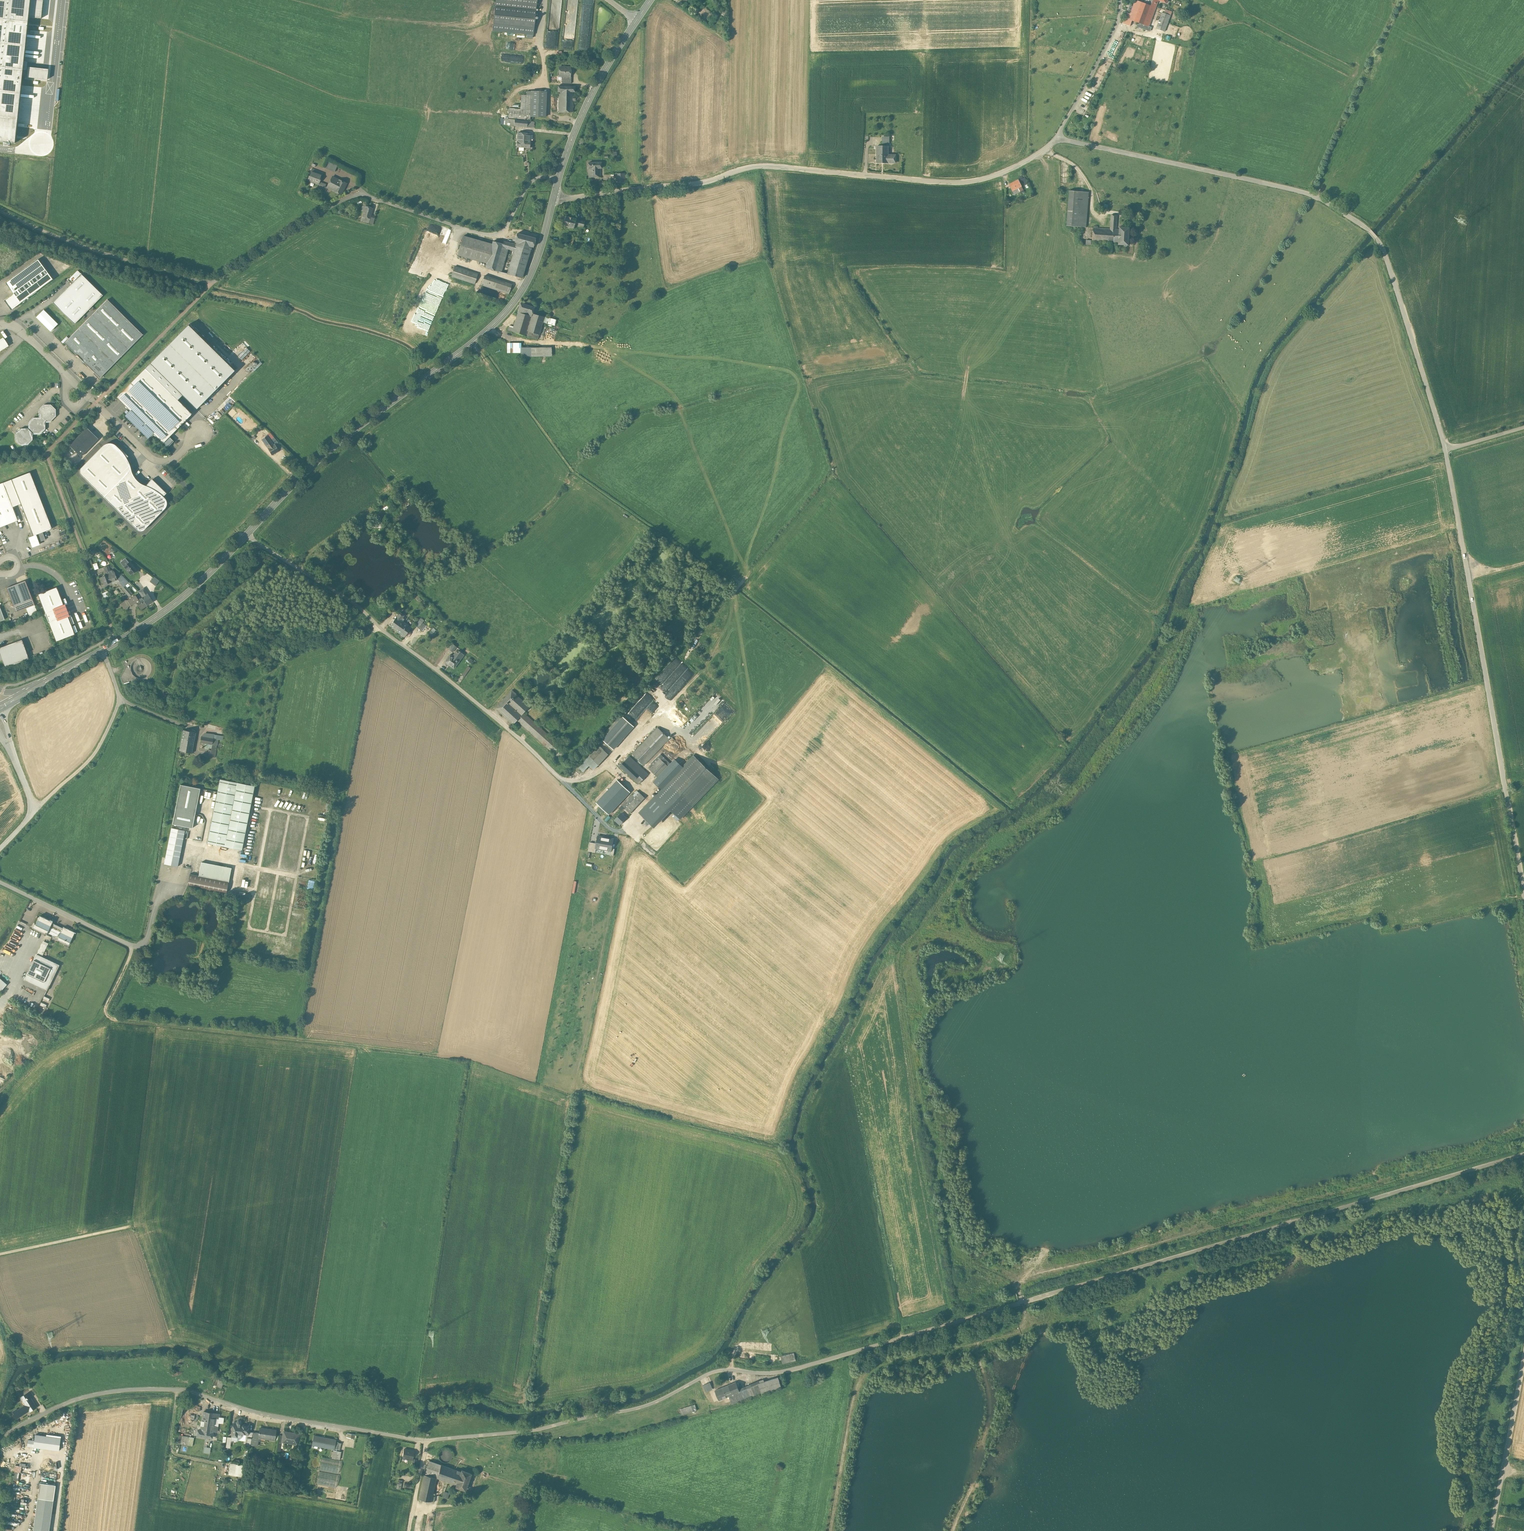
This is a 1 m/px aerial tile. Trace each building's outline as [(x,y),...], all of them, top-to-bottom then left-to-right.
[(15,143),(16,137),(22,72),(27,29),(27,25),(28,24),(28,23),(28,17),(30,0),(0,0),(0,141),(15,143)] [(28,17),(41,19),(43,0),(30,0),(28,17)] [(492,31),(533,35),(537,0),(495,0),(492,31)] [(1131,14),(1129,20),(1132,21),(1133,21),(1140,2),(1136,0),(1131,14)] [(1144,25),(1148,27),(1158,0),(1153,0),(1151,6),(1144,25)] [(1151,6),(1140,2),(1133,21),(1144,25),(1151,6)] [(707,19),(699,13),(697,17),(701,20),(704,22),(707,19)] [(1127,13),(1123,24),(1130,26),(1132,21),(1129,20),(1131,14),(1127,13)] [(1162,13),(1156,28),(1164,31),(1165,30),(1167,24),(1170,16),(1164,13),(1162,13)] [(1175,26),(1167,24),(1165,30),(1172,33),(1175,26)] [(48,69),(28,67),(27,77),(47,79),(48,69)] [(570,67),(559,67),(558,76),(562,76),(570,77),(570,76),(570,67)] [(546,92),(531,91),(531,95),(530,116),(545,117),(546,92)] [(573,93),(559,92),(558,109),(572,109),(573,101),(580,102),(581,97),(572,96),(573,93)] [(521,109),(509,108),(508,118),(530,120),(530,116),(531,95),(521,95),(521,109)] [(530,135),(518,134),(518,140),(529,143),(530,135)] [(882,146),(877,146),(877,163),(888,163),(888,161),(888,155),(888,146),(887,146),(882,146)] [(339,164),(329,159),(324,167),(335,172),(339,164)] [(600,168),(589,168),(589,177),(600,177),(600,168)] [(322,172),(312,169),(307,180),(318,184),(319,182),(322,175),(321,175),(322,172)] [(347,184),(332,177),(328,186),(327,187),(341,194),(347,184)] [(1018,180),(1009,184),(1012,191),(1018,188),(1021,186),(1022,186),(1018,180)] [(1089,192),(1083,192),(1069,190),(1066,226),(1077,227),(1086,227),(1089,192)] [(373,208),(365,206),(362,217),(370,219),(370,218),(371,215),(373,208)] [(1110,228),(1093,228),(1092,240),(1118,242),(1119,229),(1116,229),(1117,215),(1111,214),(1110,228)] [(576,219),(565,216),(565,217),(565,218),(564,219),(563,220),(564,222),(563,225),(573,228),(574,225),(576,219)] [(584,221),(576,219),(574,225),(576,225),(583,227),(584,221)] [(1119,227),(1119,229),(1118,242),(1118,244),(1128,245),(1129,228),(1119,227)] [(431,261),(440,233),(428,229),(419,257),(431,261)] [(516,233),(514,242),(516,242),(530,246),(532,246),(534,238),(516,233)] [(458,255),(486,263),(492,244),(463,236),(458,255)] [(486,263),(485,268),(497,271),(503,248),(513,250),(507,274),(522,278),(530,246),(516,242),(515,244),(503,241),(503,244),(497,242),(493,241),(492,244),(486,263)] [(38,259),(6,283),(14,294),(21,303),(53,279),(41,263),(38,259)] [(478,274),(455,266),(451,276),(475,284),(478,274)] [(70,285),(53,302),(58,308),(75,324),(103,295),(81,274),(70,285)] [(511,285),(485,276),(482,284),(509,293),(511,285)] [(14,294),(4,300),(11,310),(14,308),(21,303),(14,294)] [(143,335),(107,300),(65,343),(100,378),(143,335)] [(534,307),(520,303),(518,310),(519,310),(533,314),(534,307)] [(58,324),(44,310),(36,317),(51,331),(58,324)] [(533,314),(519,310),(513,326),(513,327),(539,334),(543,322),(544,317),(533,314)] [(556,320),(544,317),(543,322),(554,325),(556,320)] [(234,370),(188,325),(150,363),(182,395),(196,409),(234,370)] [(539,334),(513,327),(512,331),(525,336),(538,339),(539,334)] [(0,339),(0,351),(3,350),(9,346),(3,337),(0,339)] [(238,356),(242,359),(250,350),(246,347),(238,356)] [(253,371),(262,363),(257,358),(244,369),(248,373),(252,370),(253,371)] [(182,395),(150,363),(145,368),(178,400),(182,395)] [(178,400),(145,368),(131,383),(177,428),(192,414),(178,400)] [(177,428),(131,383),(117,397),(131,411),(152,432),(163,443),(163,442),(169,437),(177,428)] [(39,417),(33,417),(29,422),(29,428),(21,428),(16,433),(16,440),(17,442),(21,445),(28,445),(31,441),(33,440),(33,434),(41,434),(45,429),(45,421),(51,421),(56,416),(56,409),(51,404),(44,404),(39,409),(39,417)] [(152,432),(131,411),(127,415),(136,425),(137,424),(140,427),(139,428),(148,437),(152,432)] [(87,427),(69,445),(81,456),(96,441),(98,439),(87,427)] [(262,439),(268,447),(273,444),(267,435),(262,439)] [(169,437),(163,442),(168,447),(174,441),(169,437)] [(106,444),(103,445),(81,468),(80,470),(80,471),(80,473),(81,475),(92,485),(137,530),(139,531),(141,531),(143,531),(144,530),(165,508),(166,506),(167,503),(166,500),(165,498),(163,496),(167,493),(156,482),(155,483),(151,480),(146,486),(143,485),(141,483),(140,484),(120,465),(127,458),(128,456),(121,449),(120,450),(116,445),(113,444),(109,443),(106,444)] [(273,444),(268,447),(272,454),(279,450),(275,443),(273,444)] [(127,458),(120,465),(140,484),(141,483),(138,482),(136,480),(135,478),(133,475),(132,472),(131,469),(130,465),(128,461),(127,458)] [(52,528),(30,472),(11,479),(21,504),(31,531),(33,536),(43,532),(52,528)] [(21,504),(11,479),(3,483),(12,507),(21,504)] [(0,484),(0,527),(18,520),(12,507),(3,483),(0,484)] [(43,532),(33,536),(31,531),(27,541),(37,545),(38,542),(46,539),(43,532)] [(129,563),(125,558),(121,562),(124,567),(129,563)] [(137,569),(130,562),(129,563),(124,567),(131,574),(137,569)] [(122,575),(113,566),(111,567),(120,577),(122,575)] [(111,570),(107,572),(108,575),(109,574),(111,581),(111,582),(117,579),(116,576),(116,575),(114,571),(113,570),(111,570)] [(108,575),(101,577),(104,584),(111,581),(109,574),(108,575)] [(160,581),(154,577),(150,582),(156,586),(160,581)] [(127,587),(125,585),(129,582),(125,578),(120,582),(118,583),(127,594),(126,594),(129,596),(129,597),(133,594),(128,588),(127,587)] [(25,580),(6,588),(16,612),(26,608),(35,605),(25,580)] [(153,601),(146,591),(139,580),(134,583),(136,586),(136,587),(143,597),(142,598),(147,605),(153,601)] [(57,587),(38,594),(49,622),(56,641),(75,634),(67,615),(61,617),(58,618),(55,610),(58,609),(58,608),(64,606),(57,587)] [(147,605),(142,598),(141,598),(138,593),(133,597),(136,602),(141,609),(147,605)] [(133,597),(130,599),(128,600),(131,605),(136,602),(133,597)] [(35,605),(26,608),(29,616),(38,613),(35,605)] [(61,617),(67,615),(64,606),(58,608),(58,609),(55,610),(58,618),(61,617)] [(396,617),(390,626),(397,631),(397,632),(404,637),(406,634),(407,635),(408,635),(411,631),(410,630),(409,629),(411,627),(403,621),(404,619),(402,618),(404,615),(400,612),(397,617),(396,617)] [(0,647),(0,661),(2,660),(5,666),(5,667),(6,667),(14,664),(28,659),(29,659),(27,653),(22,641),(22,640),(21,640),(0,647)] [(461,656),(456,652),(452,656),(457,660),(461,656)] [(452,656),(450,655),(445,662),(449,665),(454,669),(459,662),(457,660),(452,656)] [(688,681),(694,674),(693,670),(676,655),(655,679),(655,682),(661,687),(660,683),(659,680),(658,679),(660,677),(662,675),(666,674),(668,671),(669,671),(671,670),(672,671),(676,670),(678,671),(679,675),(682,677),(682,678),(684,680),(685,682),(688,681)] [(464,676),(471,667),(468,665),(462,674),(464,676)] [(512,690),(496,708),(503,714),(519,696),(516,694),(516,693),(512,690)] [(708,700),(681,727),(690,735),(692,735),(694,733),(700,728),(698,726),(701,726),(703,723),(709,723),(709,717),(718,709),(718,706),(721,706),(719,704),(721,702),(721,699),(718,695),(715,695),(715,698),(710,698),(710,703),(708,700)] [(519,696),(503,714),(514,724),(518,720),(524,713),(530,706),(519,696)] [(630,714),(636,719),(648,704),(641,700),(630,714)] [(553,710),(539,726),(542,729),(557,713),(553,710)] [(539,726),(524,713),(518,720),(570,767),(576,760),(576,759),(573,757),(561,746),(542,729),(539,726)] [(607,733),(602,739),(615,749),(635,726),(621,714),(606,732),(607,733)] [(658,727),(636,750),(635,750),(632,753),(645,765),(670,739),(658,727)] [(196,732),(183,730),(179,751),(181,751),(192,753),(196,732)] [(213,738),(201,736),(200,743),(212,745),(213,739),(213,738)] [(218,740),(213,739),(212,745),(211,750),(208,750),(207,756),(215,757),(218,740)] [(585,761),(594,769),(608,754),(598,744),(588,755),(589,756),(585,761)] [(694,756),(668,783),(692,805),(718,779),(694,756)] [(644,771),(628,757),(620,766),(635,780),(639,784),(648,774),(644,771)] [(659,757),(648,768),(658,777),(669,766),(659,757)] [(618,777),(608,767),(600,776),(610,785),(618,777)] [(610,785),(600,776),(599,776),(596,780),(602,786),(606,789),(606,790),(607,789),(610,785)] [(610,785),(607,789),(617,798),(628,786),(627,785),(624,783),(618,777),(610,785)] [(254,786),(220,779),(217,795),(207,843),(242,849),(243,843),(253,795),(254,786)] [(602,786),(596,780),(593,783),(599,789),(602,786)] [(692,805),(668,783),(640,813),(650,823),(657,815),(658,815),(663,810),(663,809),(666,805),(680,818),(692,805)] [(200,788),(181,784),(178,796),(173,824),(192,828),(200,788)] [(617,798),(616,800),(624,808),(639,792),(630,784),(628,786),(617,798)] [(617,798),(607,789),(606,790),(606,789),(598,798),(608,808),(616,800),(617,798)] [(626,809),(630,813),(644,797),(640,793),(626,809)] [(630,813),(626,809),(622,813),(627,817),(631,813),(630,813)] [(185,830),(172,828),(165,863),(177,866),(185,830)] [(590,841),(588,850),(595,851),(596,848),(612,851),(614,838),(598,836),(597,842),(590,841)] [(199,875),(229,881),(231,868),(202,862),(199,875)] [(199,875),(190,874),(188,884),(227,892),(229,881),(199,875)] [(50,920),(40,915),(36,924),(34,923),(32,928),(46,934),(52,923),(53,921),(50,919),(50,920)] [(57,925),(52,923),(46,934),(52,937),(57,925)] [(63,928),(57,925),(52,937),(57,939),(63,928)] [(76,933),(63,927),(63,928),(57,939),(66,944),(66,943),(67,941),(70,942),(75,933),(76,933)] [(291,929),(289,936),(297,938),(298,931),(291,929)] [(37,954),(24,980),(47,991),(59,965),(42,957),(37,954)] [(794,1354),(781,1357),(783,1363),(796,1360),(794,1354)] [(778,1377),(763,1381),(767,1391),(781,1386),(778,1377)] [(758,1381),(738,1389),(739,1392),(734,1394),(729,1396),(731,1399),(732,1403),(762,1391),(758,1381)] [(710,1382),(703,1385),(706,1392),(713,1389),(710,1382)] [(738,1389),(735,1382),(731,1384),(734,1394),(739,1392),(738,1389)] [(734,1394),(731,1384),(725,1386),(729,1396),(734,1394)] [(729,1396),(725,1386),(715,1390),(719,1400),(727,1397),(729,1396)] [(31,1398),(27,1393),(21,1397),(26,1405),(18,1410),(17,1409),(13,1411),(17,1418),(29,1411),(30,1412),(37,1408),(31,1398)] [(201,1403),(185,1399),(184,1403),(183,1407),(180,1417),(179,1420),(191,1423),(192,1420),(194,1420),(195,1411),(199,1411),(201,1403)] [(696,1405),(679,1409),(681,1415),(697,1410),(696,1405)] [(220,1414),(203,1411),(201,1430),(198,1429),(197,1436),(212,1438),(213,1431),(218,1431),(220,1414)] [(241,1422),(240,1421),(238,1420),(237,1421),(237,1424),(233,1423),(232,1435),(237,1436),(238,1432),(247,1433),(248,1431),(249,1426),(241,1425),(241,1422)] [(275,1430),(259,1427),(259,1433),(258,1437),(258,1436),(265,1437),(264,1438),(274,1440),(275,1430)] [(299,1434),(284,1431),(283,1436),(282,1442),(297,1444),(299,1434)] [(60,1438),(35,1435),(34,1447),(59,1450),(60,1438)] [(194,1438),(178,1435),(177,1442),(193,1445),(194,1438)] [(335,1439),(330,1438),(314,1435),(312,1445),(333,1449),(335,1439)] [(414,1451),(404,1449),(402,1458),(412,1460),(414,1451)] [(449,1449),(447,1449),(444,1449),(442,1450),(440,1452),(439,1454),(439,1457),(440,1459),(442,1461),(445,1462),(447,1462),(450,1461),(451,1459),(452,1456),(452,1454),(451,1451),(449,1449)] [(341,1452),(333,1451),(332,1459),(340,1460),(341,1452)] [(341,1461),(322,1457),(319,1470),(338,1473),(341,1461)] [(430,1460),(425,1474),(437,1477),(441,1464),(430,1460)] [(246,1465),(232,1463),(231,1469),(238,1470),(237,1474),(244,1475),(246,1465)] [(461,1471),(441,1464),(437,1477),(456,1484),(461,1471)] [(462,1469),(461,1471),(456,1484),(456,1486),(465,1490),(468,1482),(469,1482),(470,1481),(469,1480),(471,1473),(462,1469)] [(338,1475),(319,1471),(317,1484),(336,1488),(338,1475)] [(425,1474),(424,1474),(419,1498),(431,1501),(433,1496),(437,1477),(425,1474)] [(55,1485),(40,1483),(38,1497),(53,1500),(55,1485)] [(38,1498),(33,1530),(49,1530),(53,1500),(38,1498)] [(424,1524),(418,1523),(416,1530),(417,1530),(423,1530),(424,1524)]
